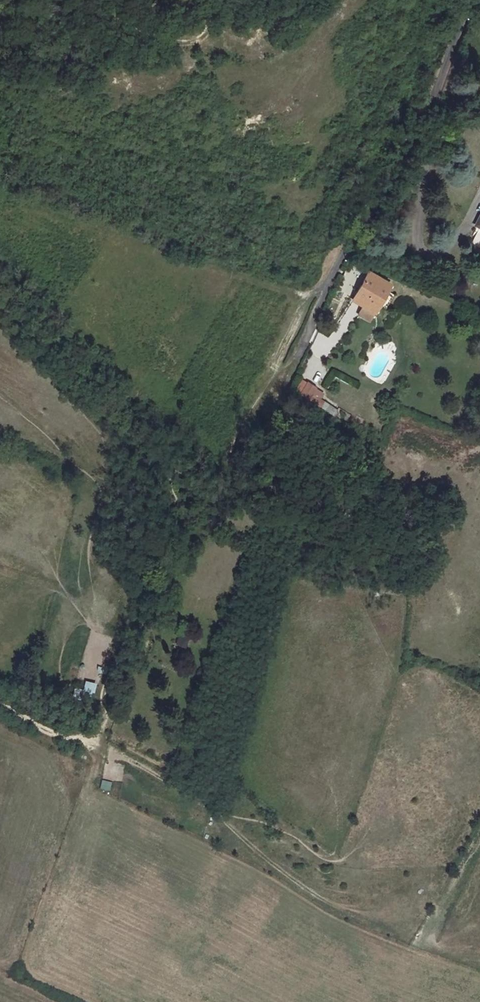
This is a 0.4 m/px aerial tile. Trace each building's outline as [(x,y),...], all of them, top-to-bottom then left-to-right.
[(479,249),(479,230),(478,229),(470,244),(479,249)] [(354,298),(365,304),(375,310),(391,284),(369,271),(354,298)] [(370,318),(372,315),(375,310),(365,304),(362,309),(360,312),(370,318)] [(301,379),(292,395),(318,409),(327,392),(301,379)] [(329,401),(322,405),(331,418),(337,413),(329,401)] [(180,634),(176,644),(186,648),(190,638),(180,634)] [(95,693),(95,682),(85,681),(84,692),(95,693)] [(74,689),(73,698),(90,700),(91,691),(74,689)] [(100,789),(110,791),(112,782),(101,781),(100,789)] [(194,807),(190,816),(203,822),(207,813),(194,807)] [(424,873),(422,881),(433,885),(435,877),(424,873)]
